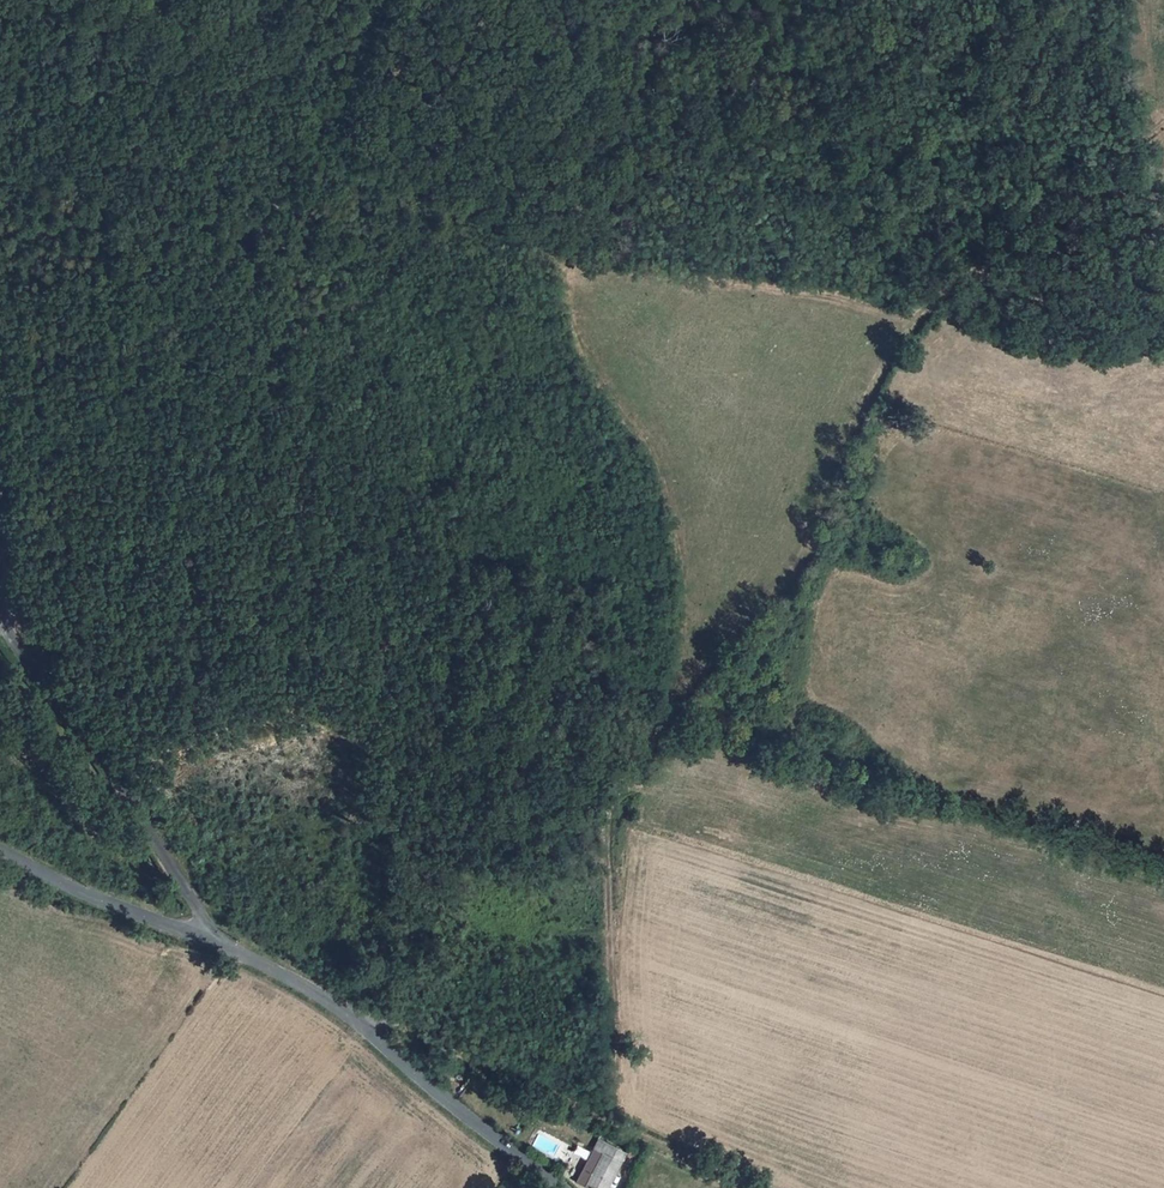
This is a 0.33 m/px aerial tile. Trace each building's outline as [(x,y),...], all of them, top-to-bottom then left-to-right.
[(568,1110),(558,1107),(553,1123),(562,1126),(568,1110)] [(597,1142),(578,1184),(587,1187),(607,1187),(623,1153),(597,1142)]
